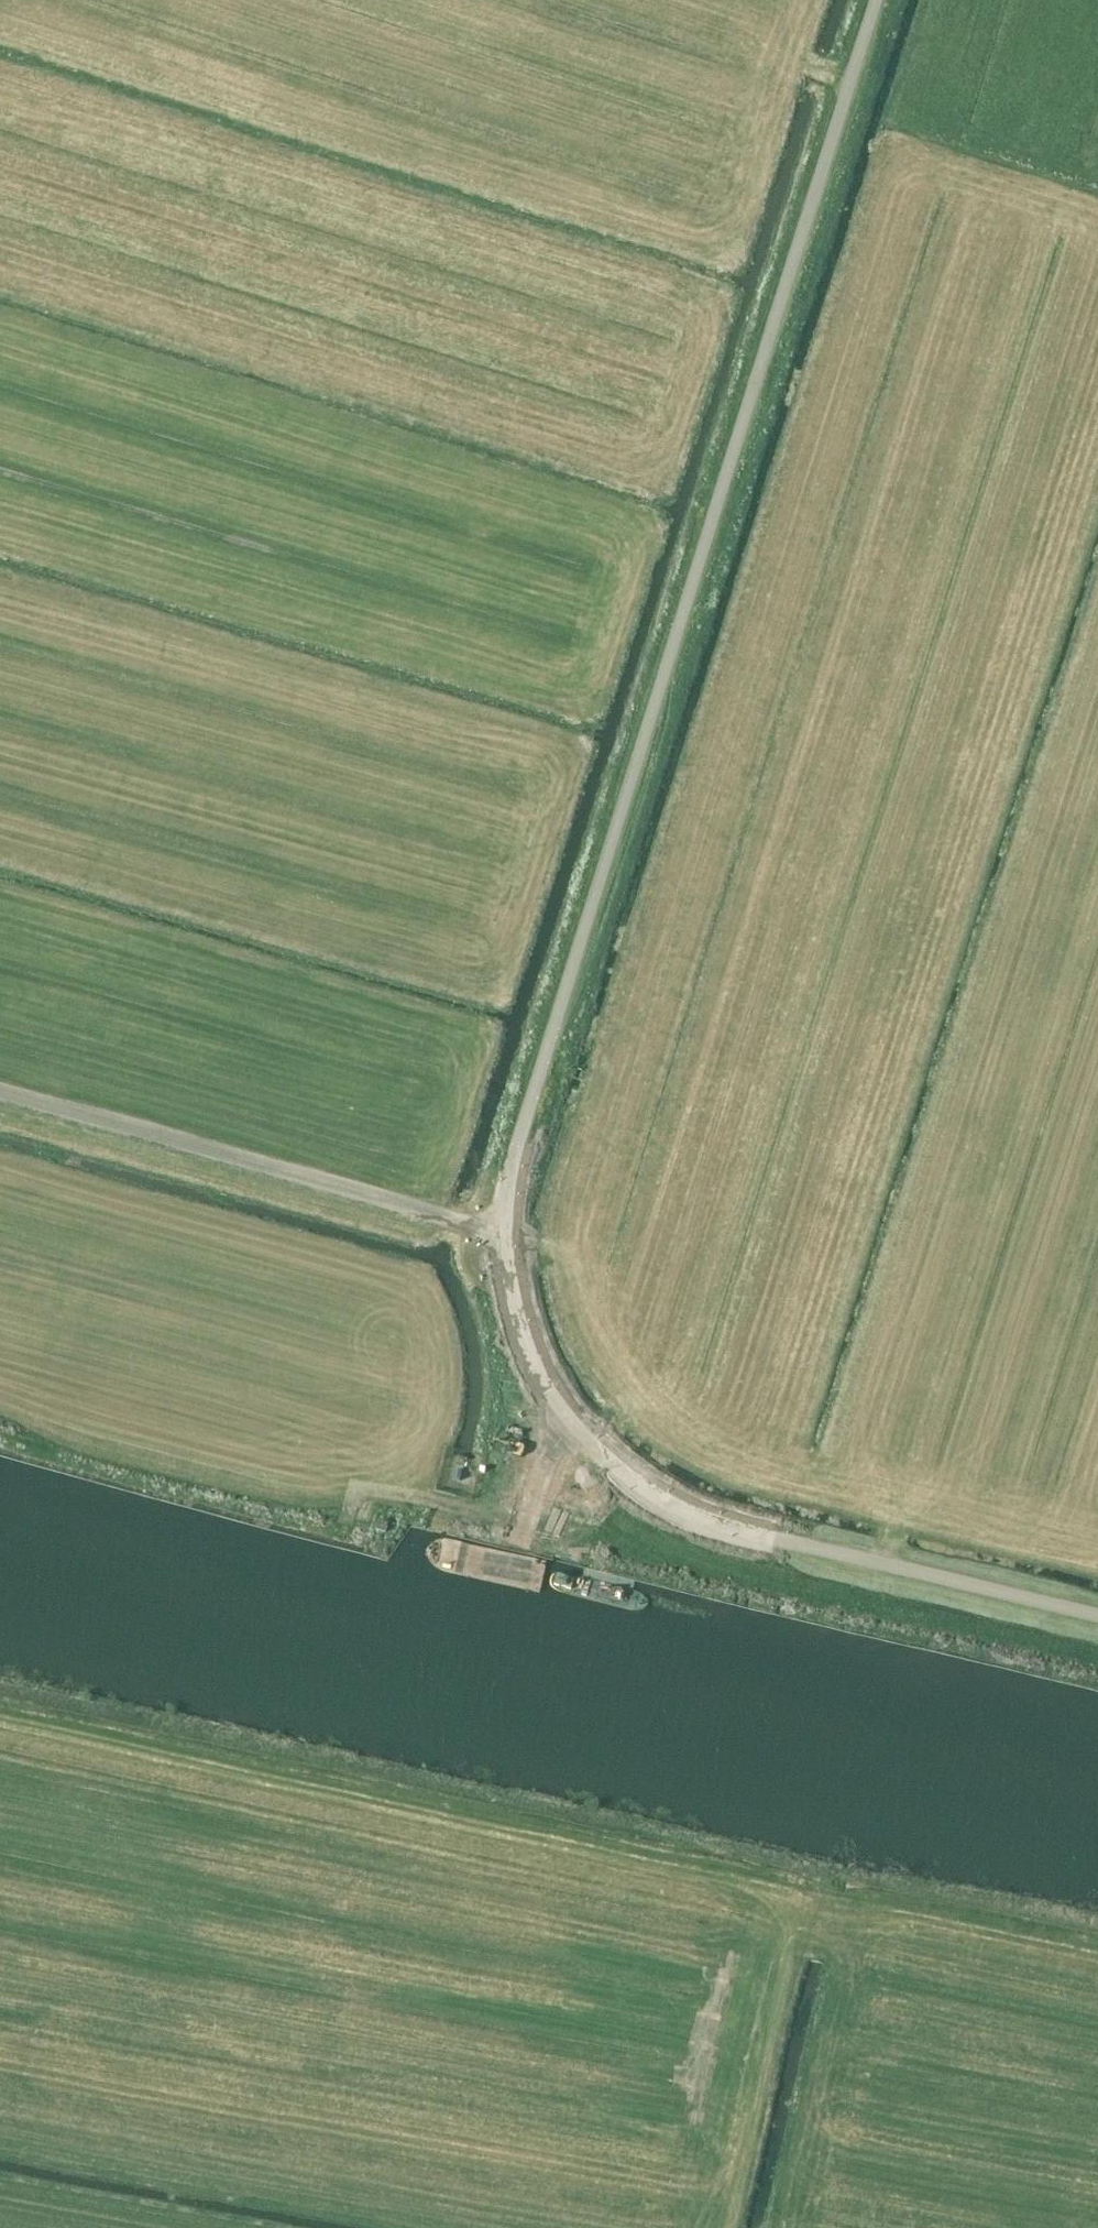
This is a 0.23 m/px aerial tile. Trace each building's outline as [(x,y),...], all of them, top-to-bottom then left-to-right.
[(385,1532),(387,1524),(377,1522),(375,1530),(385,1532)]
